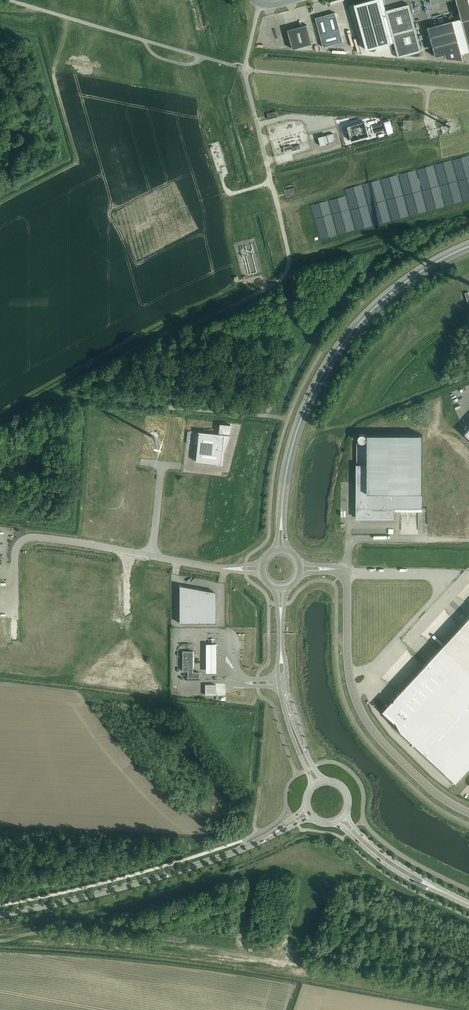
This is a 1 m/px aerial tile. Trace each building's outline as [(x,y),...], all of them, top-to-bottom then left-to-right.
[(394,42),(385,10),(383,11),(380,0),(369,0),(354,4),(367,50),(394,42)] [(461,18),(452,21),(460,50),(461,54),(468,52),(468,0),(456,0),(461,18)] [(398,58),(422,51),(409,4),(385,10),(398,58)] [(323,47),(343,42),(335,12),(315,18),(323,47)] [(463,60),(460,50),(452,21),(428,27),(436,57),(445,54),(446,58),(463,60)] [(293,49),(312,44),(307,24),(287,30),(293,49)] [(268,119),(278,117),(276,111),(267,113),(268,119)] [(390,119),(384,121),(387,133),(393,131),(390,119)] [(449,122),(449,119),(447,120),(447,122),(446,123),(445,124),(445,125),(444,125),(440,127),(442,133),(447,132),(448,132),(449,133),(450,133),(451,133),(452,132),(453,132),(454,131),(459,130),(459,127),(456,127),(455,126),(455,125),(455,124),(454,123),(453,123),(453,122),(452,122),(451,122),(449,122)] [(320,146),(335,142),(333,133),(318,137),(320,146)] [(224,422),(224,431),(235,432),(236,422),(224,422)] [(199,432),(196,461),(221,464),(223,449),(225,449),(230,435),(231,435),(231,434),(199,431),(199,432)] [(366,436),(365,435),(364,434),(362,434),(360,434),(359,436),(358,438),(358,440),(360,441),(361,442),(363,442),(365,441),(366,440),(367,438),(366,436)] [(394,518),(394,517),(394,508),(422,508),(423,435),(367,435),(367,443),(357,443),(356,517),(360,517),(360,518),(391,518),(394,518)] [(211,591),(179,585),(179,623),(216,623),(216,597),(215,597),(215,592),(211,591)] [(383,710),(395,721),(396,721),(401,730),(457,782),(468,769),(468,617),(395,697),(394,700),(393,699),(383,710)] [(215,644),(205,643),(204,672),(215,672),(215,644)] [(193,652),(193,651),(182,651),(182,670),(187,670),(187,677),(199,677),(199,672),(193,672),(193,652)] [(216,684),(205,684),(205,695),(216,695),(216,684)]
